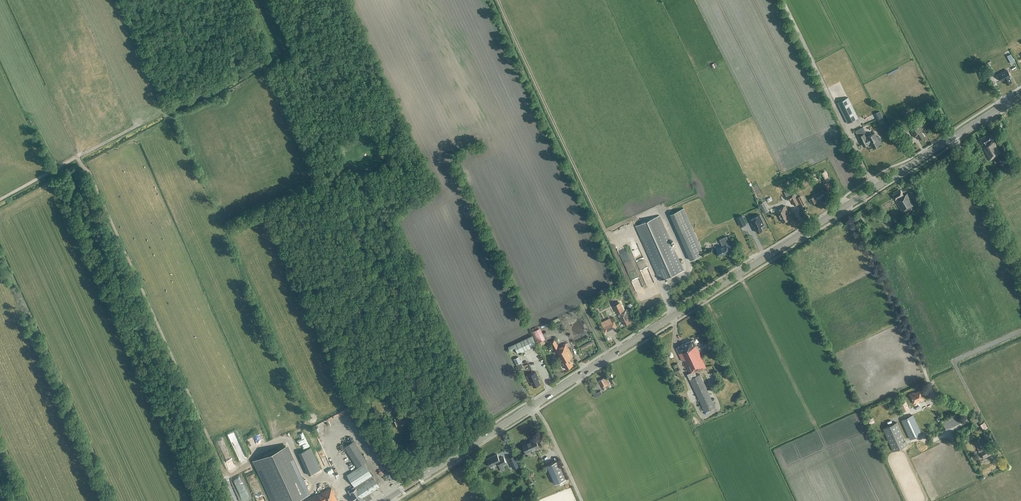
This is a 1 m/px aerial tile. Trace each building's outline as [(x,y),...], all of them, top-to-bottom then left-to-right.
[(1001,81),(1004,80),(1007,84),(1012,82),(1010,78),(1011,78),(1007,70),(998,75),(1001,81)] [(847,123),(858,118),(848,97),(837,103),(847,123)] [(922,124),(920,125),(917,121),(908,127),(914,137),(917,136),(919,140),(924,136),(921,131),(923,130),(925,128),(922,124)] [(875,133),(868,136),(863,127),(856,131),(863,146),(869,144),(868,143),(870,143),(872,148),(880,144),(878,141),(879,141),(880,140),(880,139),(880,138),(880,137),(879,137),(878,137),(877,137),(875,133)] [(1001,153),(991,135),(980,140),(983,145),(981,145),(990,160),(998,156),(997,155),(1001,153)] [(794,206),(798,203),(795,197),(797,196),(793,188),(784,192),(788,201),(791,199),(794,206)] [(902,213),(914,206),(907,193),(904,196),(901,190),(892,195),(902,213)] [(800,196),(798,192),(796,193),(798,197),(797,197),(801,206),(805,204),(800,196)] [(814,197),(809,199),(812,203),(817,201),(820,207),(829,203),(824,194),(820,196),(815,199),(814,197)] [(768,211),(763,202),(759,204),(763,213),(768,211)] [(672,211),(690,259),(704,253),(686,206),(672,211)] [(782,222),(790,219),(786,211),(788,210),(785,206),(776,210),(782,222)] [(660,281),(684,270),(660,215),(636,226),(660,281)] [(742,215),(736,218),(738,221),(741,227),(746,224),(743,218),(742,215)] [(760,215),(750,219),(754,229),(755,229),(757,232),(762,230),(760,226),(764,224),(760,215)] [(720,240),(721,242),(722,246),(716,249),(719,256),(729,252),(727,247),(731,246),(727,237),(720,240)] [(627,243),(620,245),(626,263),(633,261),(627,243)] [(636,250),(650,285),(657,283),(643,247),(636,250)] [(654,288),(639,293),(642,300),(657,295),(654,288)] [(619,303),(614,305),(618,313),(619,315),(618,316),(619,317),(621,322),(623,321),(625,325),(630,323),(632,322),(630,318),(629,318),(626,311),(624,312),(624,313),(621,314),(620,312),(623,310),(619,303)] [(607,321),(601,323),(605,331),(611,329),(616,326),(614,322),(608,324),(607,321)] [(545,339),(540,328),(533,331),(538,342),(545,339)] [(537,345),(534,337),(533,335),(514,344),(519,353),(537,345)] [(573,356),(566,343),(559,347),(554,339),(550,342),(554,350),(563,365),(563,364),(566,369),(573,365),(569,358),(573,356)] [(706,367),(693,339),(677,346),(678,347),(676,348),(682,361),(684,360),(690,373),(687,374),(705,411),(715,407),(700,374),(696,376),(695,372),(706,367)] [(536,372),(527,376),(529,381),(531,381),(533,387),(540,384),(538,379),(539,378),(536,372)] [(610,384),(606,377),(599,381),(603,388),(604,390),(606,389),(605,387),(610,384)] [(913,404),(923,399),(921,394),(922,393),(920,391),(913,394),(913,393),(909,394),(913,404)] [(910,409),(905,399),(898,403),(903,412),(910,409)] [(911,439),(922,434),(921,432),(920,430),(913,415),(902,420),(910,437),(911,439)] [(960,421),(958,417),(955,419),(953,415),(945,419),(948,424),(955,421),(956,423),(960,421)] [(408,422),(406,417),(405,416),(403,417),(402,416),(399,418),(398,417),(395,419),(395,420),(394,421),(397,427),(408,422)] [(894,451),(907,445),(897,422),(883,428),(894,451)] [(319,431),(314,433),(319,447),(323,445),(319,431)] [(300,448),(312,443),(308,434),(296,438),(300,448)] [(535,439),(523,445),(527,453),(539,447),(535,439)] [(994,452),(991,447),(985,450),(983,448),(985,447),(980,439),(974,442),(978,450),(980,450),(981,452),(979,453),(982,458),(994,452)] [(344,447),(357,467),(366,461),(354,441),(344,447)] [(303,480),(287,445),(252,462),(271,500),(292,500),(310,493),(303,480)] [(320,470),(310,448),(299,453),(309,475),(320,470)] [(328,453),(324,454),(329,464),(332,462),(328,453)] [(499,466),(506,463),(504,457),(499,459),(497,454),(487,459),(490,466),(498,463),(499,466)] [(513,469),(520,465),(517,460),(510,463),(513,469)] [(566,479),(558,460),(547,466),(555,484),(566,479)] [(364,464),(347,475),(354,487),(355,486),(362,496),(363,496),(366,500),(372,497),(369,493),(379,487),(364,464)] [(362,496),(355,486),(354,487),(348,491),(351,496),(349,497),(351,500),(354,500),(355,500),(364,500),(362,496)] [(262,488),(257,490),(262,500),(268,500),(262,488)] [(331,488),(307,499),(308,500),(337,500),(331,488)]
